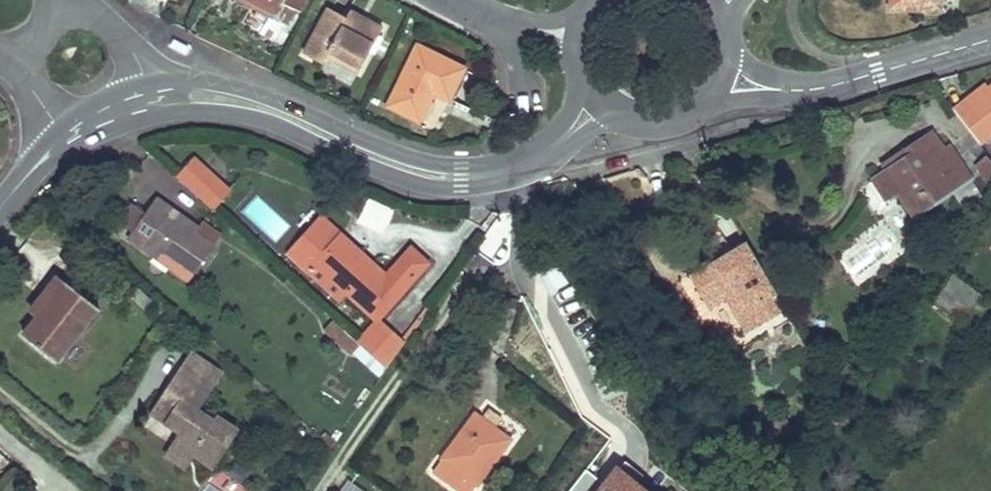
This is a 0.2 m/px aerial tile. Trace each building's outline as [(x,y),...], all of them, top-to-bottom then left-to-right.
[(273,21),(283,0),(232,0),(273,21)] [(889,9),(940,12),(940,0),(890,0),(889,9)] [(326,55),(358,72),(381,28),(366,20),(362,27),(344,19),(326,9),(303,54),(322,64),(326,55)] [(344,19),(362,27),(366,20),(349,11),(344,19)] [(464,69),(416,46),(387,106),(419,122),(433,93),(448,101),(464,69)] [(970,103),(988,89),(984,85),(967,99),(970,103)] [(978,146),(990,136),(990,86),(988,89),(970,103),(967,99),(951,111),(978,146)] [(898,194),(915,219),(970,183),(948,148),(943,151),(931,134),(881,167),(884,173),(898,194)] [(173,177),(211,210),(231,187),(192,154),(173,177)] [(886,202),(898,194),(884,173),(872,181),(886,202)] [(381,234),(393,208),(366,196),(355,221),(381,234)] [(125,240),(183,282),(211,243),(194,230),(196,226),(155,198),(142,214),(137,221),(138,222),(129,235),(125,240)] [(142,214),(130,206),(117,226),(129,235),(138,222),(137,221),(142,214)] [(376,317),(401,289),(426,261),(410,245),(384,273),(318,214),(285,251),(306,269),(313,261),(342,287),(376,317)] [(734,284),(759,327),(784,311),(745,243),(689,276),(704,302),(734,284)] [(313,261),(306,269),(336,295),(342,287),(313,261)] [(934,302),(961,322),(980,297),(952,277),(934,302)] [(55,360),(76,334),(98,307),(64,280),(60,285),(54,292),(31,320),(21,334),(55,360)] [(60,285),(55,280),(26,316),(31,320),(54,292),(60,285)] [(746,334),(759,327),(734,284),(704,302),(708,310),(725,299),(746,334)] [(400,342),(374,320),(355,342),(381,364),(400,342)] [(213,465),(238,428),(218,415),(215,419),(198,408),(214,383),(184,363),(173,380),(179,384),(171,396),(165,392),(152,411),(180,431),(175,439),(195,451),(213,465)] [(173,380),(165,392),(171,396),(179,384),(173,380)] [(487,467),(508,439),(473,413),(432,469),(462,490),(469,490),(487,467)] [(185,465),(195,451),(175,439),(166,452),(185,465)]
